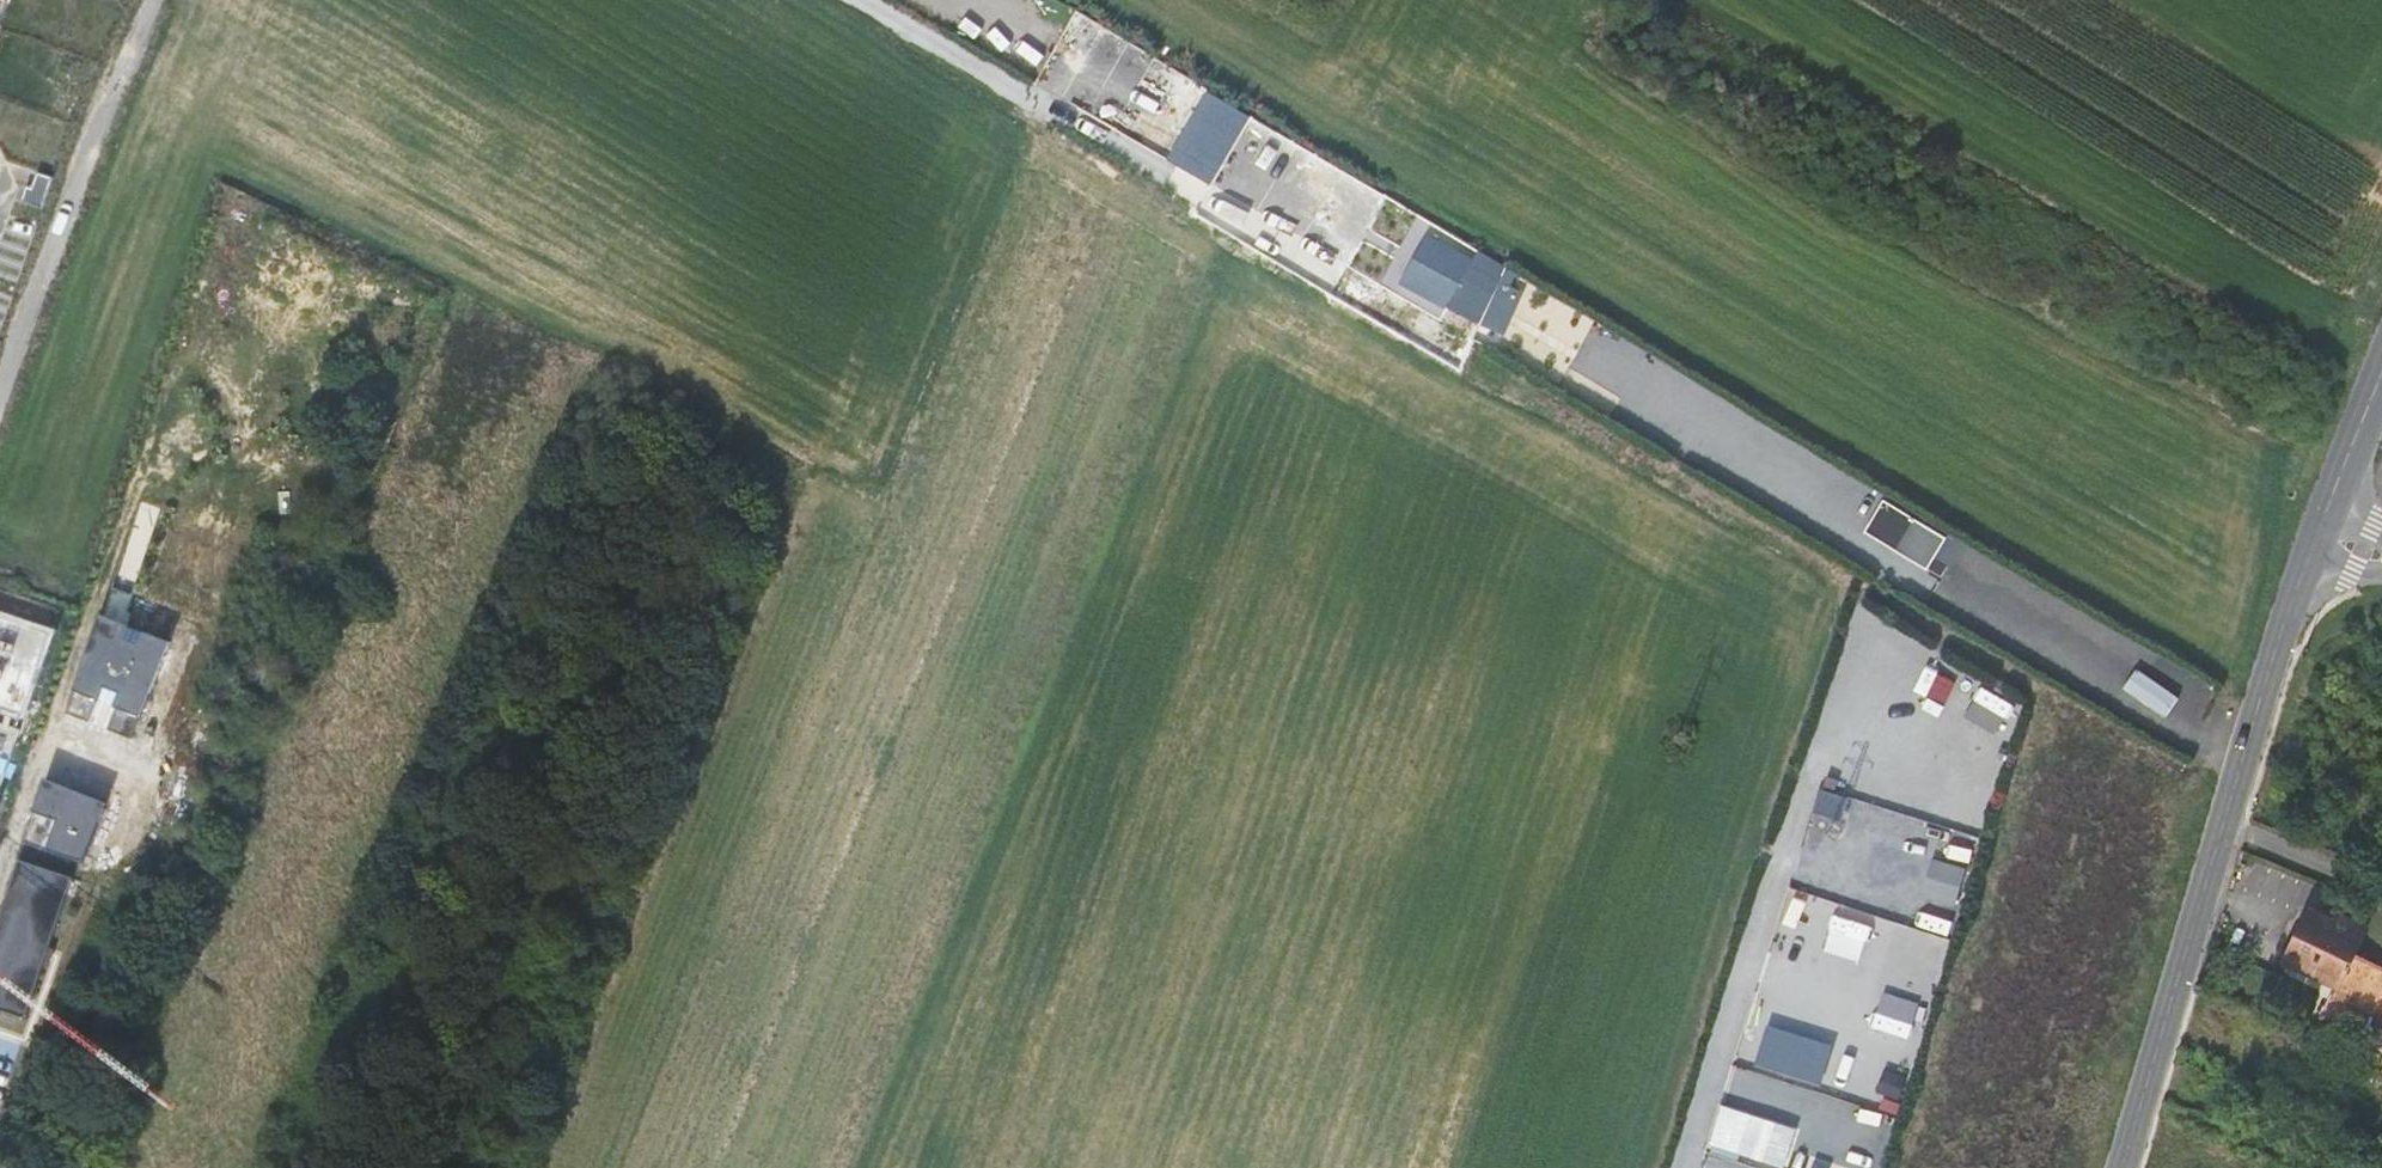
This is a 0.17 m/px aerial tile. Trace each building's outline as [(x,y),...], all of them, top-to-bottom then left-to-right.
[(1444,309),(1470,260),(1425,235),(1398,284),(1444,309)] [(1501,278),(1481,323),(1506,334),(1531,280),(1477,256),(1473,266),(1501,278)] [(1927,569),(1945,537),(1882,502),(1864,533),(1927,569)] [(56,631),(0,612),(0,796),(56,631)] [(163,640),(94,617),(61,715),(84,723),(90,703),(109,710),(103,729),(125,737),(163,640)] [(1923,693),(1950,703),(1959,677),(1932,667),(1923,693)] [(1974,683),(1962,715),(2000,729),(2012,697),(1974,683)] [(102,801),(40,780),(19,841),(84,862),(102,801)] [(1824,788),(1816,810),(1840,818),(1847,795),(1824,788)] [(14,858),(0,899),(0,1010),(19,1017),(66,875),(14,858)] [(1933,866),(1927,879),(1939,885),(1945,872),(1933,866)] [(2309,911),(2285,962),(2337,987),(2333,995),(2346,1001),(2341,1010),(2350,1014),(2354,1005),(2374,1015),(2370,1023),(2381,1029),(2381,970),(2352,956),(2365,928),(2338,916),(2335,923),(2309,911)] [(2346,1001),(2333,995),(2329,1004),(2341,1010),(2346,1001)] [(1780,1167),(1789,1167),(1800,1124),(1721,1103),(1709,1150),(1780,1167)]
